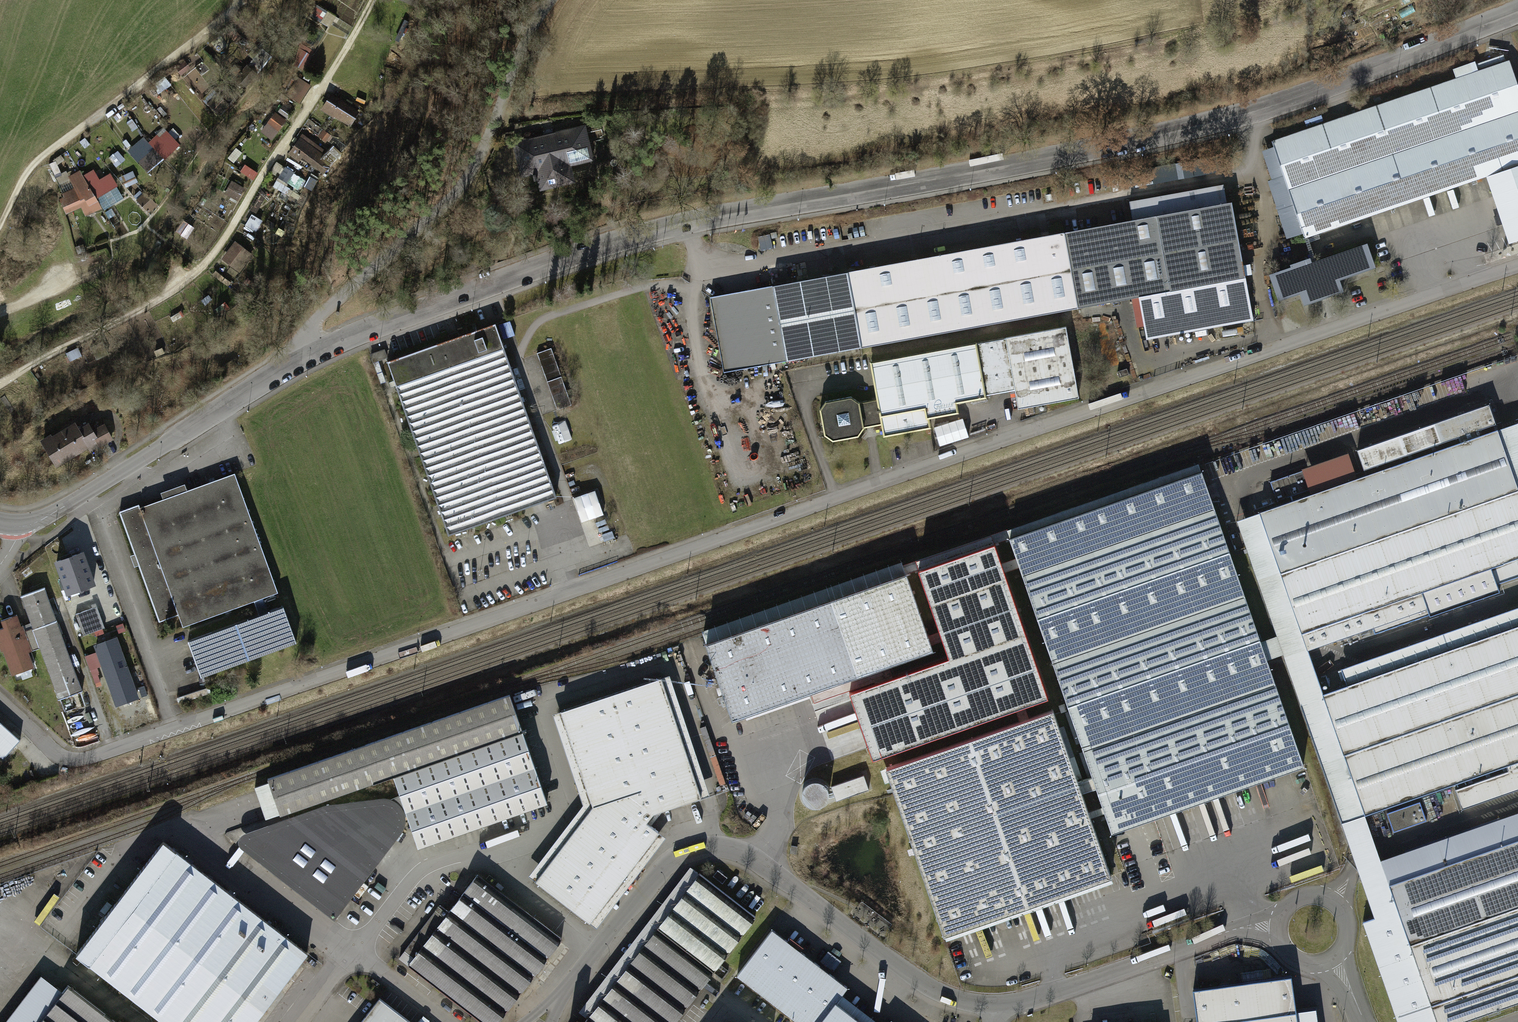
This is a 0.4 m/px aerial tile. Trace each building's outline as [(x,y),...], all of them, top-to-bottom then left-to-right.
[(293,63),(308,69),(316,48),(302,42),(293,63)] [(1273,145),(1306,237),(1490,173),(1515,242),(1517,241),(1517,68),(1515,60),(1273,145)] [(303,103),(311,83),(298,77),(289,97),(303,103)] [(219,93),(210,102),(222,114),(231,104),(219,93)] [(359,112),(330,95),(322,109),(351,126),(359,112)] [(277,115),(268,124),(277,132),(286,123),(277,115)] [(256,125),(250,135),(266,145),(272,135),(256,125)] [(157,133),(149,142),(153,146),(139,162),(151,172),(179,141),(167,130),(161,137),(157,133)] [(592,132),(520,147),(525,174),(542,170),(547,191),(583,184),(579,166),(598,162),(592,132)] [(317,150),(302,140),(291,156),(307,166),(317,150)] [(1152,169),(1154,182),(1205,174),(1203,160),(1152,169)] [(274,186),(285,192),(296,171),(285,165),(274,186)] [(75,190),(64,195),(70,208),(93,198),(80,170),(68,175),(75,190)] [(233,183),(226,195),(239,202),(246,190),(233,183)] [(146,194),(139,201),(151,213),(158,207),(146,194)] [(1239,205),(716,299),(729,370),(1252,276),(1239,205)] [(253,214),(246,224),(257,230),(263,220),(253,214)] [(177,232),(189,238),(195,226),(183,220),(177,232)] [(1373,243),(1280,277),(1287,297),(1305,290),(1310,304),(1348,290),(1344,280),(1381,266),(1373,243)] [(235,245),(225,261),(233,266),(244,251),(235,245)] [(1074,323),(874,365),(881,401),(886,425),(889,435),(932,426),(930,417),(962,410),(960,403),(1019,390),(1023,413),(1090,399),(1074,323)] [(499,325),(390,363),(450,532),(559,493),(499,325)] [(558,408),(572,403),(555,355),(541,360),(558,408)] [(856,398),(830,403),(827,409),(832,434),(838,439),(863,434),(867,427),(886,425),(881,401),(864,404),(856,398)] [(1498,429),(1489,404),(1357,449),(1366,475),(1236,521),(1374,915),(1364,919),(1400,1021),(1412,1021),(1461,1021),(1517,1002),(1517,906),(1411,944),(1365,815),(1454,784),(1462,808),(1517,789),(1517,608),(1341,669),(1346,686),(1323,694),(1307,649),(1517,577),(1517,422),(1498,429)] [(934,425),(939,445),(969,436),(964,417),(934,425)] [(558,444),(573,439),(567,420),(552,425),(558,444)] [(77,424),(44,445),(60,471),(112,438),(105,426),(95,432),(90,425),(81,431),(77,424)] [(1199,463),(1007,531),(1067,707),(1109,830),(1303,765),(1199,463)] [(237,472),(120,514),(159,621),(181,613),(185,626),(281,591),(237,472)] [(596,492),(583,497),(587,507),(600,502),(596,492)] [(1048,698),(996,543),(918,569),(948,658),(850,691),(873,758),(1048,698)] [(53,559),(66,595),(96,585),(83,548),(53,559)] [(902,566),(704,636),(732,718),(798,694),(933,649),(902,566)] [(46,589),(21,598),(57,700),(82,691),(46,589)] [(105,627),(97,607),(76,615),(84,635),(105,627)] [(289,607),(194,643),(206,677),(302,642),(289,607)] [(0,631),(0,644),(11,675),(34,667),(29,651),(32,650),(20,615),(3,621),(6,628),(0,631)] [(139,698),(117,637),(95,645),(117,706),(139,698)] [(584,805),(532,877),(599,926),(666,834),(652,823),(661,813),(710,793),(672,678),(556,716),(560,732),(584,805)] [(550,801),(513,696),(269,783),(281,817),(394,777),(419,847),(550,801)] [(1054,711),(886,768),(945,934),(1110,874),(1054,711)] [(4,756),(20,738),(0,720),(0,752),(4,756)] [(326,806),(247,838),(337,913),(397,837),(403,828),(403,815),(398,806),(387,800),(370,801),(326,806)] [(88,958),(173,1021),(260,1021),(311,954),(170,848),(88,958)] [(584,1021),(676,1021),(754,921),(697,877),(584,1021)] [(414,967),(487,1021),(503,1021),(561,944),(478,882),(414,967)] [(745,976),(808,1021),(893,1021),(776,935),(745,976)] [(1192,988),(1197,1021),(1318,1021),(1317,1008),(1296,1010),(1291,975),(1192,988)] [(9,1021),(121,1021),(73,986),(66,995),(44,978),(9,1021)] [(370,1021),(406,1021),(383,1005),(370,1021)]
